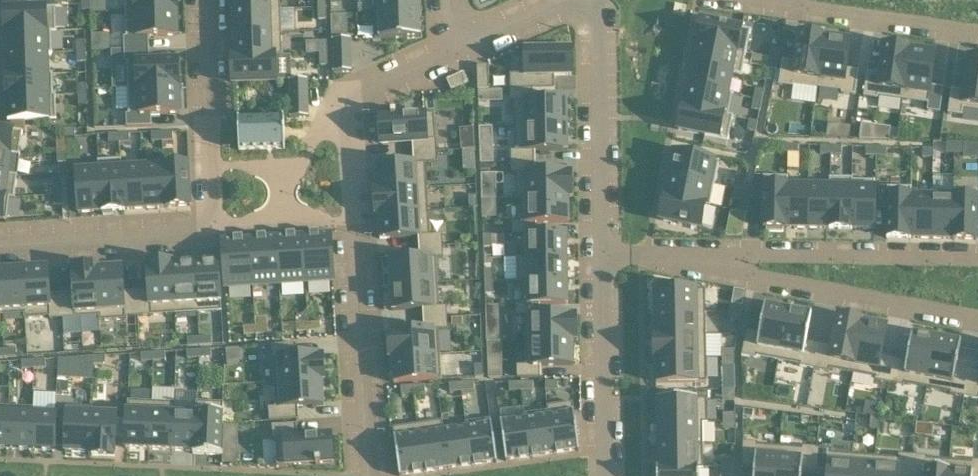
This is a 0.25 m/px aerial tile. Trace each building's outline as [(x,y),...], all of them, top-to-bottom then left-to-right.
[(90,10),(90,0),(81,0),(82,10),(90,10)] [(90,10),(90,12),(105,12),(105,0),(90,0),(90,10)] [(176,9),(176,0),(125,0),(125,11),(176,9)] [(233,11),(280,9),(280,0),(232,0),(233,11)] [(374,14),(419,13),(419,0),(373,0),(374,14)] [(4,9),(5,32),(51,31),(51,32),(56,32),(55,7),(4,9)] [(326,8),(317,8),(318,20),(326,20),(326,8)] [(176,9),(125,11),(126,37),(124,37),(124,50),(149,49),(149,36),(177,35),(176,9)] [(280,9),(233,11),(233,33),(281,32),(280,9)] [(419,13),(374,14),(375,39),(420,38),(419,13)] [(696,43),(746,53),(751,30),(700,20),(696,43)] [(52,54),(51,32),(51,31),(5,32),(6,54),(47,53),(47,54),(52,54)] [(281,32),(233,33),(234,55),(275,54),(275,56),(282,56),(281,32)] [(91,34),(92,51),(109,50),(109,34),(91,34)] [(793,85),(817,88),(824,37),(798,34),(794,62),(782,60),(778,85),(793,87),(793,85)] [(828,38),(824,37),(817,88),(841,91),(841,94),(855,96),(859,71),(846,69),(850,41),(845,40),(846,36),(829,34),(828,38)] [(350,39),(333,39),(334,72),(351,72),(350,39)] [(77,52),(85,52),(85,41),(76,41),(77,52)] [(327,41),(319,41),(319,54),(327,53),(327,41)] [(878,97),(902,100),(909,49),(905,49),(906,45),(889,42),(888,46),(883,46),(879,74),(867,72),(863,97),(878,99),(878,97)] [(746,53),(696,43),(691,64),(732,72),(732,74),(741,75),(746,53)] [(909,49),(902,100),(928,103),(926,111),(939,113),(943,88),(930,86),(935,53),(930,52),(930,48),(914,46),(913,50),(909,49)] [(510,74),(510,89),(534,89),(534,90),(554,89),(554,75),(571,75),(570,47),(525,47),(525,74),(510,74)] [(780,50),(771,48),(769,59),(778,61),(780,50)] [(150,62),(149,49),(124,50),(124,62),(127,62),(128,88),(179,87),(178,61),(150,62)] [(85,52),(77,52),(77,62),(85,62),(85,52)] [(48,74),(48,73),(47,54),(47,53),(6,54),(6,76),(48,74)] [(327,53),(319,54),(319,66),(327,65),(327,53)] [(234,55),(232,56),(233,82),(276,81),(275,56),(275,54),(234,55)] [(977,111),(977,59),(968,58),(963,91),(951,89),(947,114),(962,116),(963,109),(977,111)] [(778,61),(769,59),(767,69),(776,71),(778,61)] [(728,94),(728,93),(732,74),(732,72),(691,64),(687,85),(728,94)] [(488,66),(477,66),(478,90),(489,89),(488,66)] [(451,91),(468,83),(463,72),(446,80),(451,91)] [(6,76),(7,97),(53,96),(53,95),(52,73),(48,73),(48,74),(6,76)] [(307,79),(290,80),(291,118),(308,117),(307,79)] [(78,96),(86,95),(86,85),(78,86),(78,96)] [(728,116),(728,115),(733,93),(728,93),(728,94),(687,85),(683,106),(728,116)] [(179,87),(128,88),(129,114),(126,114),(126,127),(152,126),(151,114),(179,113),(179,87)] [(534,101),(534,90),(534,89),(510,89),(510,101),(514,101),(514,126),(567,125),(567,100),(534,101)] [(755,89),(753,99),(762,101),(764,90),(755,89)] [(56,95),(53,95),(53,96),(7,97),(8,121),(56,120),(56,95)] [(87,105),(86,95),(78,96),(78,106),(87,105)] [(762,101),(753,99),(751,109),(760,111),(762,101)] [(728,116),(683,106),(678,130),(728,140),(733,116),(728,115),(728,116)] [(412,142),(413,153),(437,151),(434,113),(396,116),(396,113),(391,114),(391,116),(379,117),(381,144),(412,142)] [(284,119),(238,120),(239,149),(285,147),(284,119)] [(747,130),(755,132),(757,122),(749,120),(747,130)] [(840,137),(850,138),(851,125),(842,124),(840,137)] [(872,141),(874,126),(862,124),(860,139),(872,141)] [(511,151),(511,162),(535,162),(535,151),(567,150),(567,125),(514,126),(515,151),(511,151)] [(20,155),(23,131),(0,128),(0,152),(20,155)] [(65,137),(75,137),(75,128),(64,129),(65,137)] [(162,141),(162,132),(151,133),(152,141),(162,141)] [(173,141),(172,132),(162,132),(162,141),(173,141)] [(119,134),(119,142),(130,142),(129,133),(119,134)] [(119,142),(119,134),(108,134),(108,143),(119,142)] [(57,152),(65,152),(65,141),(56,142),(57,152)] [(474,149),(473,142),(460,143),(461,150),(474,149)] [(946,153),(954,153),(955,142),(946,142),(946,153)] [(963,143),(955,142),(954,153),(963,153),(963,143)] [(787,144),(787,153),(790,153),(798,153),(798,145),(787,144)] [(820,154),(831,154),(831,146),(820,145),(820,154)] [(831,146),(831,154),(841,155),(841,146),(831,146)] [(876,156),(876,147),(866,147),(865,155),(876,156)] [(876,147),(876,156),(886,156),(887,147),(876,147)] [(933,158),(933,149),(922,149),(922,157),(933,158)] [(493,163),(493,150),(480,151),(480,164),(493,163)] [(375,166),(377,190),(377,191),(427,188),(425,163),(437,162),(437,151),(413,153),(413,164),(375,166)] [(17,176),(20,155),(0,152),(0,174),(17,176)] [(65,152),(57,152),(57,163),(66,162),(65,152)] [(669,175),(714,185),(719,161),(673,152),(669,175)] [(787,153),(787,169),(799,170),(799,153),(798,153),(790,153),(787,153)] [(113,211),(123,210),(120,164),(122,164),(121,159),(98,160),(98,165),(99,165),(102,211),(103,215),(113,214),(113,211)] [(142,167),(143,167),(143,162),(122,164),(120,164),(123,210),(145,209),(142,167)] [(535,173),(535,162),(511,162),(511,174),(515,173),(516,199),(520,199),(520,198),(568,197),(568,198),(571,198),(570,172),(535,173)] [(188,164),(164,166),(166,207),(190,206),(188,164)] [(99,165),(98,165),(75,167),(78,213),(102,211),(99,165)] [(145,209),(166,207),(164,166),(143,167),(142,167),(145,209)] [(10,197),(10,198),(14,199),(17,176),(0,174),(0,196),(10,197)] [(669,175),(664,197),(705,205),(705,206),(709,207),(714,185),(669,175)] [(932,192),(931,239),(953,239),(954,190),(954,176),(932,175),(932,190),(931,190),(931,192),(932,192)] [(787,181),(788,181),(788,177),(763,176),(762,227),(766,227),(766,231),(783,232),(783,228),(786,228),(787,181)] [(830,182),(829,228),(850,229),(851,180),(853,180),(853,178),(829,177),(829,182),(830,182)] [(735,189),(744,191),(746,180),(737,179),(735,189)] [(875,181),(853,180),(851,180),(850,229),(874,229),(875,181)] [(787,181),(786,228),(807,228),(808,182),(788,181),(787,181)] [(807,228),(829,228),(830,182),(829,182),(808,182),(807,228)] [(53,195),(62,195),(61,184),(53,185),(53,195)] [(910,192),(911,192),(912,187),(887,187),(885,238),(909,238),(910,192)] [(428,211),(427,188),(377,191),(377,190),(374,190),(376,215),(378,215),(378,214),(428,211)] [(977,191),(954,190),(953,239),(976,240),(977,191)] [(909,238),(931,239),(932,192),(931,192),(911,192),(910,192),(909,238)] [(62,195),(53,195),(54,206),(63,205),(62,195)] [(477,195),(469,195),(469,207),(477,207),(477,195)] [(10,198),(10,197),(0,196),(0,220),(7,221),(10,198)] [(520,198),(520,199),(521,223),(512,223),(512,235),(521,235),(521,234),(536,234),(536,223),(568,222),(568,198),(568,197),(520,198)] [(705,205),(664,197),(660,220),(700,228),(705,206),(705,205)] [(740,201),(738,212),(747,213),(749,203),(740,201)] [(430,235),(428,211),(378,214),(378,215),(380,239),(418,236),(418,247),(442,246),(442,235),(430,235)] [(744,227),(729,224),(727,237),(742,237),(744,227)] [(521,258),(567,257),(566,233),(536,234),(521,234),(521,235),(521,257),(521,258)] [(303,236),(306,283),(333,281),(330,234),(303,236)] [(483,247),(491,247),(491,246),(491,235),(483,235),(483,247)] [(491,235),(491,246),(506,246),(505,235),(491,235)] [(306,283),(303,236),(276,237),(279,285),(305,283),(306,283)] [(276,237),(250,239),(253,286),(279,285),(276,237)] [(226,288),(253,286),(250,239),(223,241),(226,288)] [(390,285),(438,282),(436,258),(443,257),(442,246),(418,247),(419,258),(388,260),(390,285)] [(521,258),(521,257),(516,257),(517,282),(522,282),(522,281),(567,280),(567,257),(521,258)] [(148,291),(136,292),(137,316),(175,314),(172,264),(173,264),(172,261),(147,263),(148,291)] [(218,261),(195,262),(198,312),(221,311),(218,261)] [(198,312),(195,262),(173,264),(172,264),(175,314),(198,312)] [(97,268),(98,268),(98,266),(72,267),(74,294),(61,294),(62,318),(76,317),(99,316),(100,316),(97,268)] [(62,318),(61,294),(48,295),(47,267),(22,268),(25,313),(23,313),(24,318),(49,317),(49,319),(62,318)] [(125,317),(137,316),(136,292),(123,293),(122,267),(98,268),(97,268),(100,316),(99,316),(99,321),(125,319),(125,317)] [(22,268),(0,270),(0,286),(2,315),(23,313),(25,313),(22,268)] [(484,269),(485,281),(493,281),(492,269),(484,269)] [(522,282),(522,304),(522,305),(540,304),(567,304),(567,280),(522,281),(522,282)] [(493,281),(485,281),(485,293),(493,293),(493,281)] [(422,308),(423,319),(447,318),(446,307),(439,307),(438,282),(390,285),(391,310),(422,308)] [(705,289),(654,290),(655,313),(705,312),(705,289)] [(746,330),(741,356),(756,358),(756,356),(778,360),(788,309),(784,309),(784,306),(769,303),(768,306),(764,305),(759,333),(746,330)] [(540,315),(540,304),(522,305),(522,304),(516,304),(516,316),(525,316),(525,341),(573,340),(573,341),(575,341),(575,315),(540,315)] [(731,304),(730,312),(742,314),(743,306),(742,306),(731,304)] [(788,309),(778,360),(800,365),(800,366),(814,369),(819,344),(806,341),(811,314),(788,309)] [(705,312),(655,313),(655,335),(655,336),(706,335),(705,312)] [(730,312),(728,320),(740,322),(742,314),(730,312)] [(819,344),(814,369),(828,372),(829,369),(852,373),(861,322),(862,322),(863,321),(837,316),(832,346),(819,344)] [(448,329),(447,318),(423,319),(424,330),(388,333),(390,359),(392,358),(392,357),(440,354),(438,330),(448,329)] [(308,323),(309,331),(320,330),(320,322),(308,323)] [(861,322),(852,373),(875,377),(874,380),(889,383),(894,357),(881,355),(886,327),(862,322),(861,322)] [(309,331),(308,323),(296,324),(297,332),(309,331)] [(255,326),(256,334),(268,333),(267,325),(255,326)] [(256,334),(255,326),(243,327),(244,335),(256,334)] [(894,357),(889,383),(903,386),(904,384),(927,388),(936,337),(932,336),(932,334),(917,331),(916,333),(912,333),(907,360),(894,357)] [(655,335),(654,335),(654,360),(655,360),(655,359),(706,358),(722,357),(722,350),(721,335),(706,336),(706,335),(655,336),(655,335)] [(211,336),(199,337),(200,345),(212,344),(211,336)] [(188,346),(200,345),(199,337),(187,338),(188,346)] [(936,337),(927,388),(950,393),(950,394),(964,397),(969,371),(956,369),(961,342),(936,337)] [(573,365),(573,341),(573,340),(525,341),(525,365),(517,366),(517,378),(541,378),(541,366),(573,365)] [(272,346),(274,383),(322,380),(322,381),(324,381),(323,355),(297,357),(296,344),(272,346)] [(4,349),(5,357),(17,357),(16,349),(4,349)] [(199,350),(199,358),(211,357),(211,349),(199,350)] [(734,349),(722,350),(722,357),(722,358),(734,358),(734,349)] [(187,359),(199,358),(199,350),(187,351),(187,359)] [(153,353),(153,361),(165,360),(165,352),(153,353)] [(153,361),(153,353),(141,353),(141,361),(153,361)] [(392,357),(392,358),(394,383),(441,380),(440,354),(392,357)] [(82,365),(81,379),(93,380),(94,364),(93,356),(81,357),(82,365)] [(93,356),(94,364),(106,364),(105,356),(93,356)] [(706,358),(655,359),(655,360),(656,383),(706,382),(706,358)] [(734,358),(722,358),(722,366),(734,366),(734,358)] [(33,360),(34,368),(46,367),(45,359),(33,360)] [(34,368),(33,360),(21,361),(22,369),(34,368)] [(483,364),(475,365),(475,377),(483,377),(483,364)] [(964,397),(977,400),(977,373),(969,371),(964,397)] [(323,405),(322,381),(322,380),(274,383),(276,407),(268,408),(269,421),(298,419),(297,406),(323,405)] [(461,383),(462,391),(474,390),(473,382),(461,383)] [(509,382),(509,390),(521,390),(521,382),(509,382)] [(521,382),(521,391),(533,390),(533,382),(521,382)] [(545,390),(557,390),(557,382),(545,382),(545,390)] [(462,391),(461,383),(449,384),(450,392),(462,391)] [(413,394),(413,386),(401,387),(401,395),(413,394)] [(413,387),(413,395),(425,394),(425,386),(413,387)] [(707,398),(656,399),(657,422),(702,422),(702,423),(707,423),(707,398)] [(126,448),(149,450),(152,402),(128,401),(126,448)] [(197,409),(195,454),(222,455),(222,453),(221,453),(223,414),(224,414),(224,412),(223,412),(223,403),(196,401),(196,409),(197,409)] [(152,402),(149,450),(172,451),(174,408),(175,408),(175,403),(152,402)] [(547,406),(547,411),(548,410),(554,453),(577,450),(578,451),(579,451),(572,402),(547,406)] [(7,449),(9,407),(0,406),(0,449),(7,449)] [(32,412),(33,412),(33,408),(9,407),(7,449),(30,450),(32,412)] [(91,413),(92,413),(93,408),(67,407),(65,452),(89,453),(90,453),(91,413)] [(193,454),(195,454),(197,409),(196,409),(175,408),(174,408),(172,451),(193,451),(193,454)] [(753,410),(744,409),(743,416),(752,417),(753,410)] [(523,414),(524,419),(525,419),(530,457),(554,453),(548,410),(547,411),(523,414)] [(56,413),(33,412),(32,412),(30,450),(54,451),(56,413)] [(90,453),(89,453),(89,455),(114,457),(116,414),(92,413),(91,413),(90,453)] [(735,413),(723,413),(723,421),(735,421),(735,413)] [(870,416),(869,429),(878,429),(879,417),(870,416)] [(465,422),(466,427),(467,427),(472,465),(495,462),(495,463),(497,463),(491,419),(465,422)] [(507,460),(530,457),(525,419),(524,419),(502,422),(501,421),(500,421),(505,461),(507,461),(507,460)] [(442,421),(417,424),(424,472),(448,468),(443,430),(442,421)] [(735,421),(723,421),(723,430),(735,429),(735,421)] [(702,422),(657,422),(657,445),(703,445),(702,423),(702,422)] [(275,438),(277,465),(315,463),(316,465),(320,465),(320,462),(332,462),(330,435),(297,437),(296,424),(272,425),(273,439),(275,438)] [(424,472),(417,424),(392,428),(399,475),(401,475),(424,472)] [(223,439),(237,440),(238,426),(224,425),(223,439)] [(448,468),(472,465),(467,427),(466,427),(443,430),(448,468)] [(741,467),(754,468),(753,475),(777,475),(779,446),(757,445),(757,443),(743,441),(741,467)] [(703,445),(657,445),(657,467),(657,468),(698,467),(698,469),(703,469),(703,445)] [(777,475),(801,475),(801,472),(814,473),(816,447),(802,446),(802,448),(779,446),(777,475)] [(814,473),(827,474),(827,475),(851,475),(853,454),(831,453),(831,449),(816,447),(814,473)] [(875,456),(853,454),(851,475),(874,475),(875,456)] [(874,475),(911,475),(913,455),(898,454),(898,458),(875,456),(874,475)] [(911,475),(948,475),(949,460),(927,458),(927,456),(913,455),(911,475)] [(722,459),(721,467),(733,468),(734,460),(722,459)] [(948,475),(977,475),(977,460),(972,460),(971,462),(949,460),(948,475)] [(656,467),(656,475),(698,475),(698,469),(698,467),(657,468),(657,467),(656,467)] [(721,475),(730,475),(733,475),(733,468),(721,467),(721,475)]
